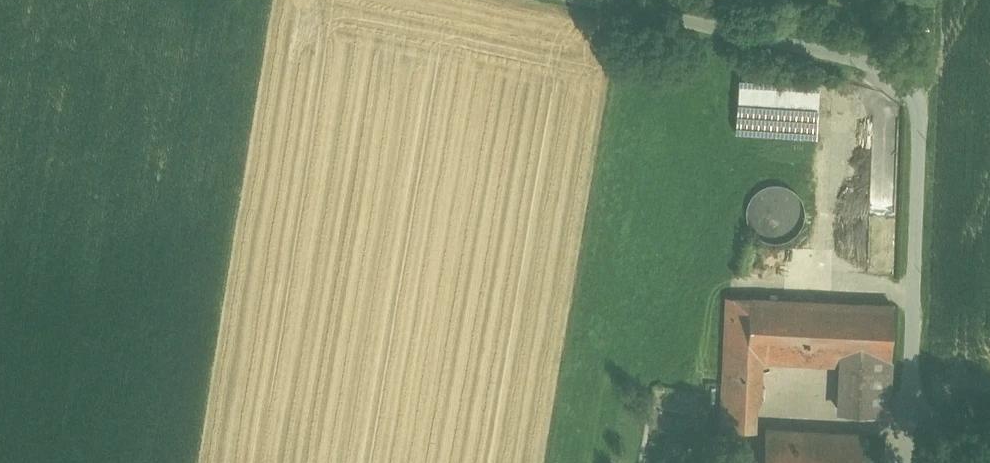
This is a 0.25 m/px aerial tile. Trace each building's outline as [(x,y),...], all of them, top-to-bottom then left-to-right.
[(744,115),(736,116),(722,124),(715,143),(723,163),(739,170),(759,165),(768,154),(769,136),(759,120),(744,115)] [(866,231),(688,223),(681,358),(716,360),(720,279),(810,283),(807,342),(861,345),(866,231)] [(830,361),(735,359),(734,420),(776,421),(775,456),(800,457),(802,423),(828,423),(830,361)] [(709,438),(676,438),(676,462),(709,462),(709,438)]
